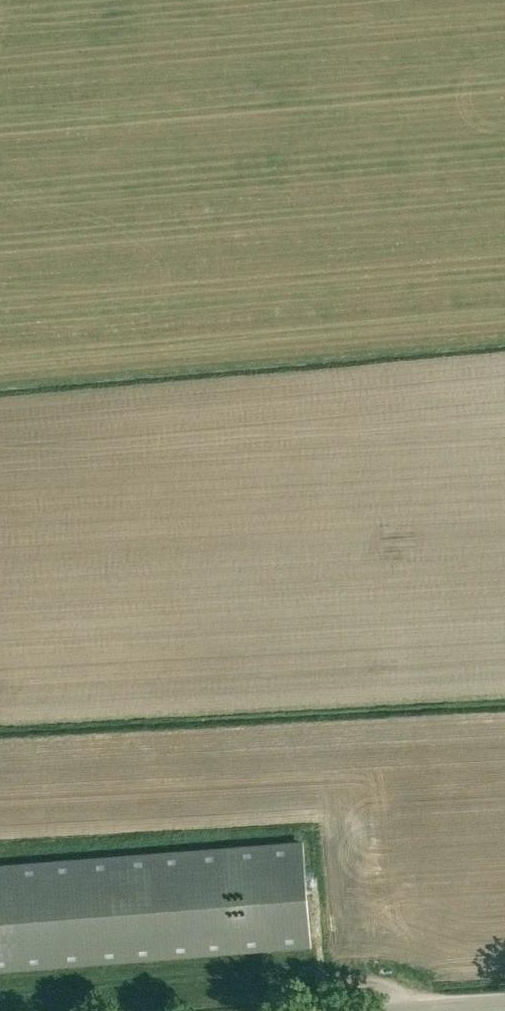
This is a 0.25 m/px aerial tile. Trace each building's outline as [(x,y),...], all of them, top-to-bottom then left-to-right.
[(305,942),(297,842),(0,866),(0,966),(305,942)]
